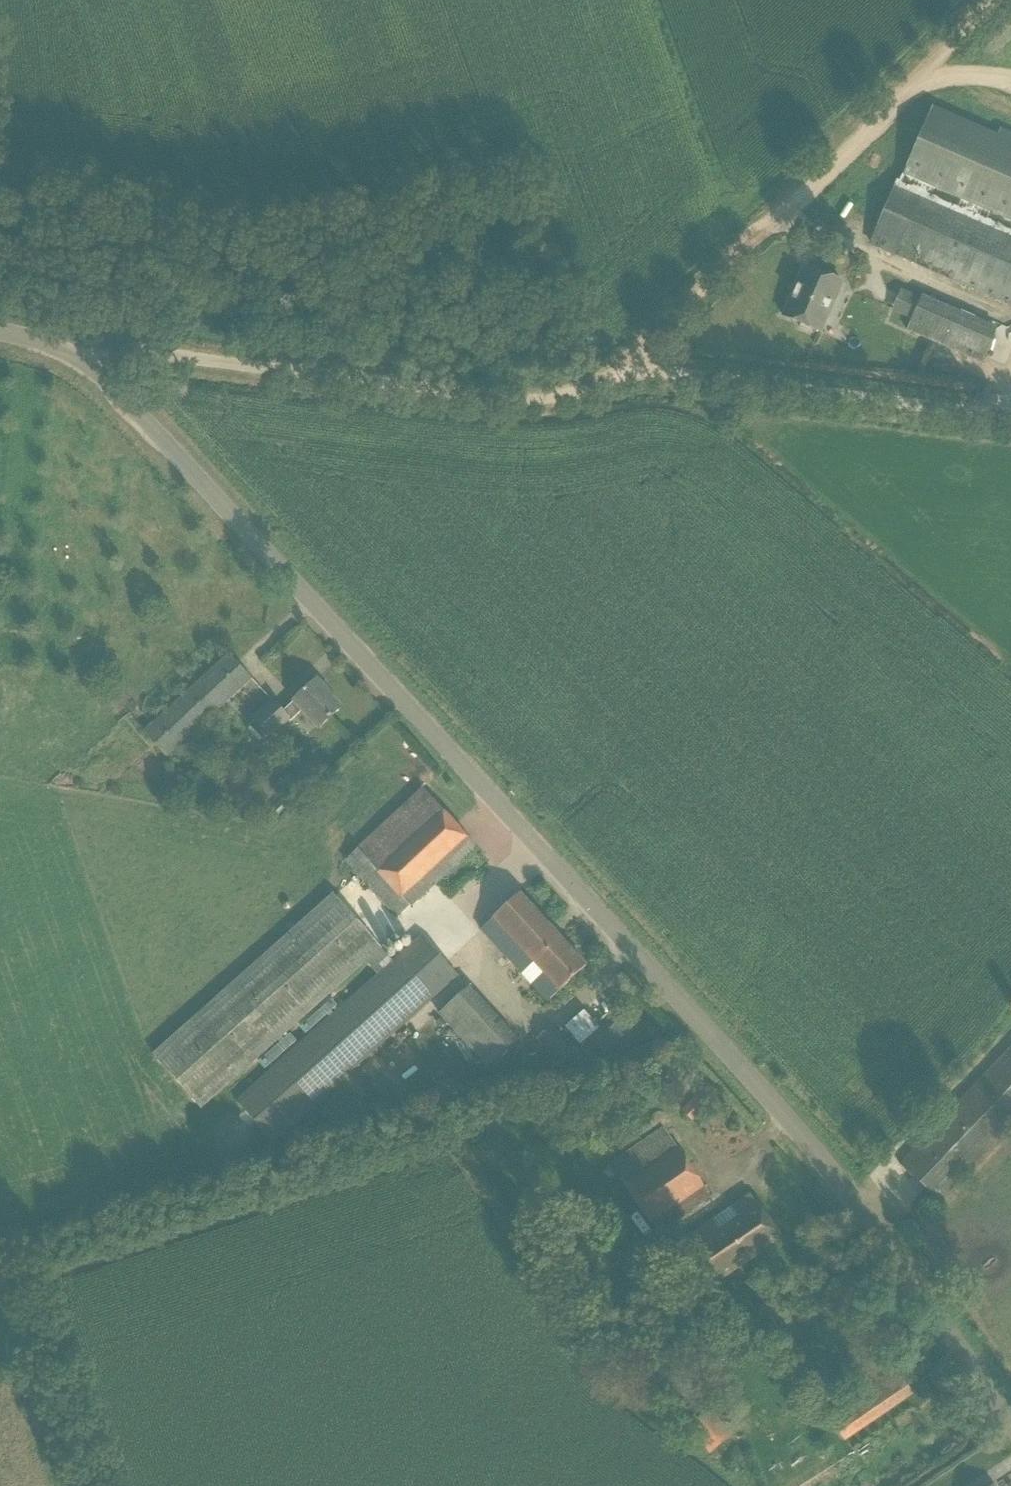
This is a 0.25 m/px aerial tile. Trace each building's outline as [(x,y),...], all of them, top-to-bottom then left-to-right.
[(1000,127),(997,134),(932,105),(898,182),(872,245),(1010,305),(1010,132),(1000,127)] [(805,266),(783,316),(801,324),(799,328),(813,334),(815,330),(820,333),(842,283),(805,266)] [(893,310),(912,318),(907,330),(982,363),(996,330),(921,297),(920,300),(901,292),(893,310)] [(229,654),(214,668),(145,732),(167,756),(251,678),(229,654)] [(248,704),(246,705),(255,715),(272,699),(254,679),(239,693),(248,704)] [(255,718),(256,719),(246,728),(259,743),(269,734),(272,736),(302,708),(320,727),(340,708),(324,691),(326,690),(316,680),(293,701),(294,701),(282,712),(273,702),(255,718)] [(344,861),(357,875),(397,918),(475,846),(423,789),(408,802),(344,861)] [(271,810),(277,817),(293,799),(287,793),(271,810)] [(201,1107),(223,1088),(365,959),(378,973),(393,962),(332,894),(154,1054),(201,1107)] [(481,930),(521,974),(560,938),(519,894),(481,930)] [(422,936),(393,962),(378,973),(238,1100),(274,1140),(457,975),(422,936)] [(560,938),(521,974),(547,1002),(586,966),(560,938)] [(468,987),(454,1000),(438,1014),(487,1067),(517,1040),(468,987)] [(584,1011),(565,1028),(580,1045),(590,1037),(599,1029),(584,1011)] [(599,1029),(590,1037),(602,1051),(632,1026),(619,1011),(599,1029)] [(573,1054),(550,1026),(534,1040),(558,1067),(573,1054)] [(914,1150),(900,1165),(942,1205),(946,1201),(943,1198),(1010,1127),(1010,1048),(914,1150)] [(664,1128),(647,1139),(612,1163),(659,1232),(710,1197),(703,1186),(664,1128)] [(750,1194),(733,1205),(685,1239),(715,1282),(780,1237),(750,1194)] [(828,1418),(844,1440),(911,1395),(895,1372),(828,1418)]
